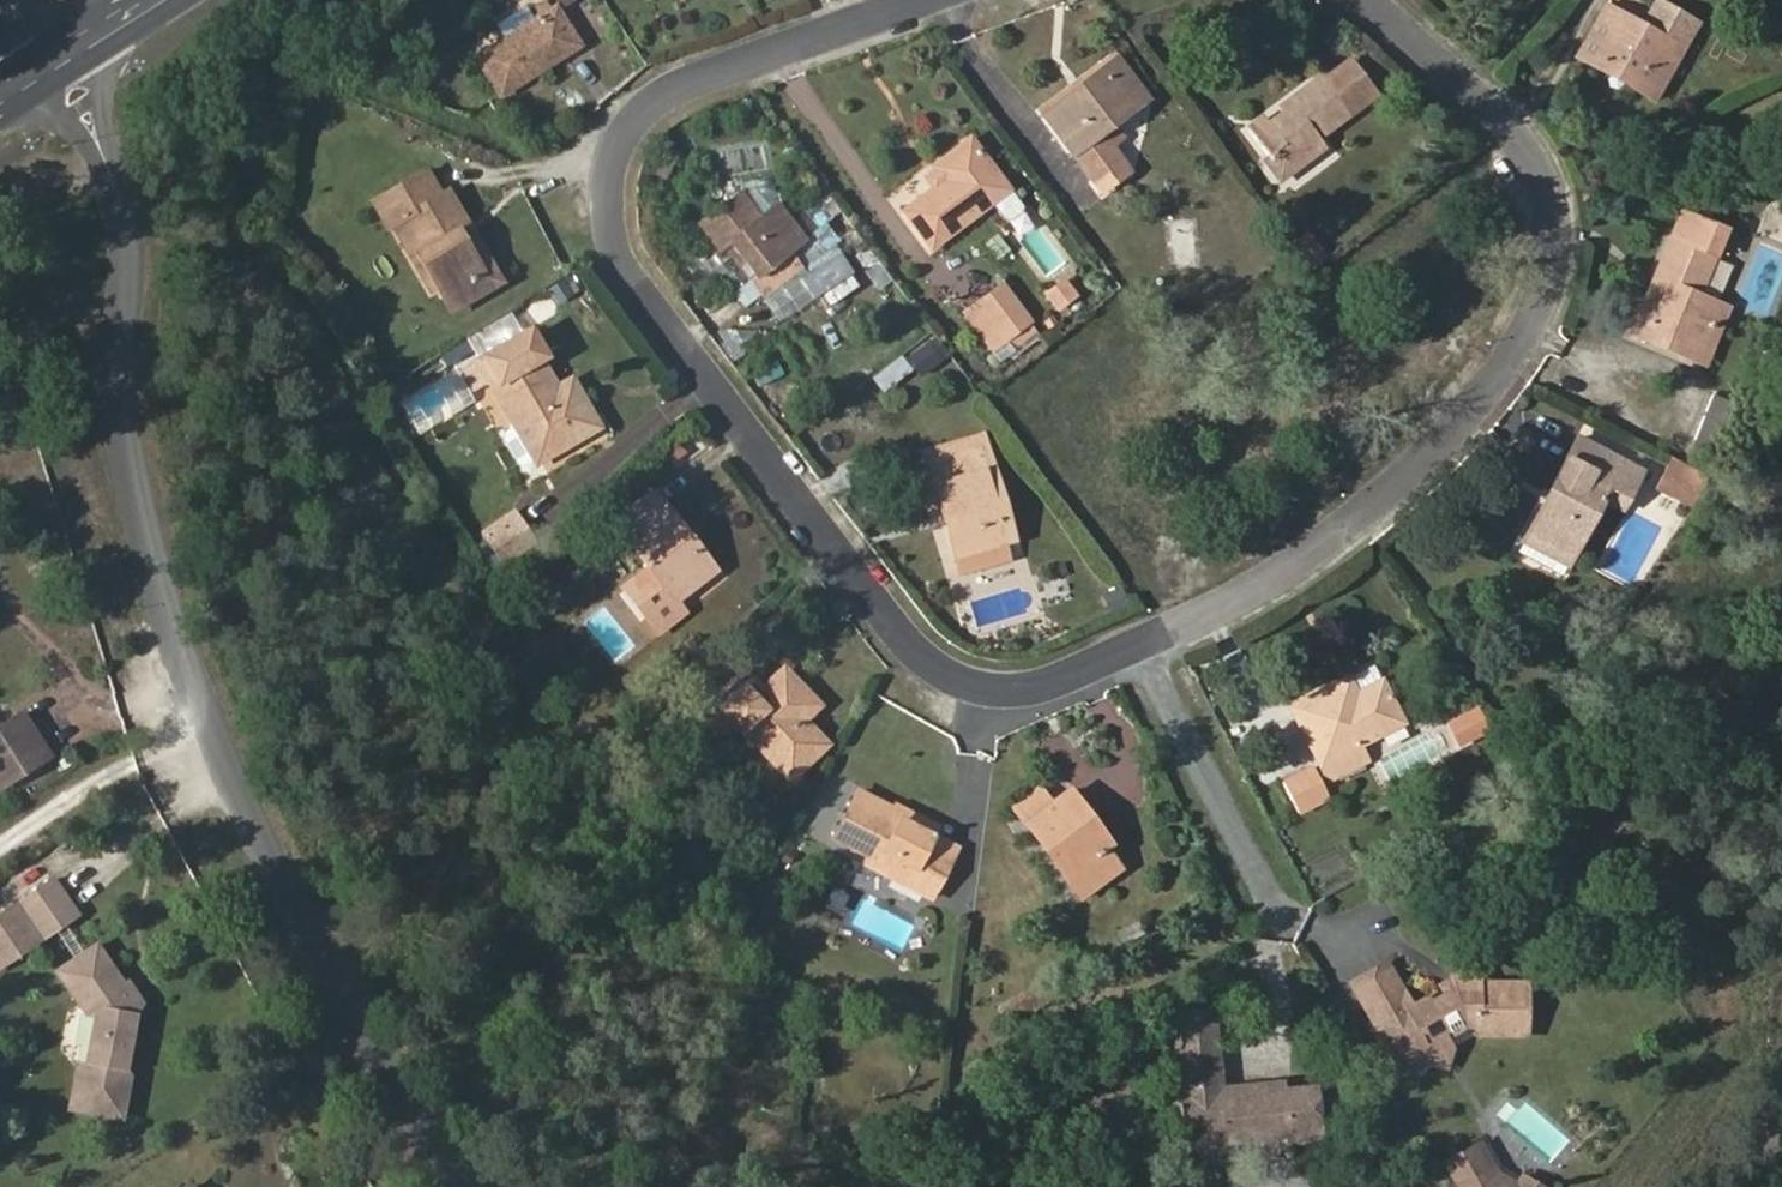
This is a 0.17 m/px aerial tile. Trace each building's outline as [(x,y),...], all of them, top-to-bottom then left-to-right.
[(1643,0),(1613,0),(1608,9),(1646,29),(1657,8),(1643,0)] [(1646,29),(1608,9),(1581,56),(1600,66),(1606,57),(1644,79),(1638,88),(1656,97),(1697,24),(1660,3),(1657,8),(1646,29)] [(581,44),(562,15),(484,67),(508,104),(547,80),(541,71),(581,44)] [(547,80),(588,53),(581,44),(541,71),(547,80)] [(1600,66),(1638,88),(1644,79),(1606,57),(1600,66)] [(1136,108),(1149,98),(1119,58),(1074,92),(1079,98),(1112,75),(1136,108)] [(1270,121),(1268,118),(1251,130),(1274,160),(1279,157),(1292,175),(1327,149),(1319,137),(1376,95),(1356,68),(1331,87),(1324,77),(1293,99),(1296,103),(1285,110),(1270,121)] [(1079,98),(1074,92),(1046,113),(1105,190),(1131,171),(1104,133),(1136,108),(1112,75),(1079,98)] [(1293,99),(1283,106),(1285,110),(1296,103),(1293,99)] [(954,182),(914,212),(941,248),(1018,190),(978,138),(941,166),(954,182)] [(1270,163),(1283,182),(1292,175),(1279,157),(1274,160),(1270,163)] [(444,206),(430,182),(377,213),(391,237),(395,235),(408,228),(425,259),(418,264),(445,311),(484,288),(459,245),(468,239),(448,204),(444,206)] [(768,226),(749,201),(709,231),(729,258),(735,253),(741,248),(778,298),(809,275),(797,260),(813,248),(786,212),(768,226)] [(395,235),(413,267),(418,264),(425,259),(408,228),(395,235)] [(445,311),(454,326),(506,294),(473,237),(468,239),(459,245),(484,288),(445,311)] [(1649,320),(1642,318),(1635,337),(1700,361),(1717,314),(1696,306),(1699,297),(1714,256),(1673,239),(1657,281),(1669,285),(1664,299),(1658,297),(1649,320)] [(735,253),(772,302),(778,298),(741,248),(735,253)] [(1089,295),(1075,279),(1057,293),(1070,310),(1089,295)] [(1657,281),(1642,318),(1649,320),(1658,297),(1664,299),(1669,285),(1657,281)] [(1041,321),(1012,285),(976,314),(1004,351),(1041,321)] [(1708,364),(1730,309),(1699,297),(1696,306),(1717,314),(1700,361),(1708,364)] [(924,372),(949,348),(933,333),(908,356),(924,372)] [(539,339),(491,367),(548,466),(606,432),(592,408),(586,411),(584,408),(581,405),(575,403),(568,403),(565,397),(546,364),(552,361),(539,339)] [(592,408),(581,389),(565,397),(568,403),(575,403),(581,405),(584,408),(586,411),(592,408)] [(993,436),(933,454),(971,577),(1019,563),(1013,545),(1007,522),(1018,518),(1012,499),(1000,502),(989,464),(1000,461),(993,436)] [(1627,461),(1583,444),(1562,500),(1569,502),(1552,548),(1591,562),(1613,501),(1627,461)] [(1671,458),(1661,487),(1692,498),(1703,469),(1671,458)] [(1000,502),(1012,499),(1000,461),(989,464),(1000,502)] [(1613,501),(1638,509),(1651,470),(1627,461),(1613,501)] [(624,534),(673,593),(647,614),(670,641),(696,621),(688,609),(720,583),(693,551),(700,545),(663,501),(624,534)] [(484,525),(502,558),(537,540),(519,506),(484,525)] [(1013,545),(1025,542),(1018,518),(1007,522),(1013,545)] [(720,583),(726,578),(700,545),(693,551),(720,583)] [(1413,723),(1383,666),(1300,708),(1337,782),(1376,765),(1367,747),(1413,723)] [(750,695),(741,686),(723,702),(796,781),(818,762),(814,758),(828,745),(813,728),(828,713),(792,675),(772,694),(760,706),(750,695)] [(772,694),(761,684),(750,695),(760,706),(772,694)] [(0,736),(0,796),(52,764),(25,720),(0,736)] [(1321,768),(1293,781),(1308,812),(1335,798),(1321,768)] [(1062,809),(1050,794),(1026,812),(1080,882),(1116,854),(1087,816),(1093,812),(1080,795),(1062,809)] [(907,816),(870,798),(846,845),(883,863),(880,871),(942,902),(964,858),(941,848),(944,841),(912,825),(909,830),(902,827),(907,816)] [(1116,854),(1122,851),(1093,812),(1087,816),(1116,854)] [(944,841),(948,833),(916,816),(912,825),(944,841)] [(1080,882),(1094,901),(1132,874),(1116,854),(1080,882)] [(83,927),(58,892),(23,916),(49,951),(83,927)] [(132,996),(103,957),(65,984),(95,1026),(105,1027),(114,1040),(112,1052),(100,1060),(96,1075),(88,1081),(82,1122),(134,1130),(141,1088),(136,1082),(146,1016),(139,1014),(132,1004),(132,996)] [(1426,1015),(1398,966),(1363,986),(1385,1023),(1391,1020),(1398,1032),(1426,1082),(1439,1074),(1444,1059),(1441,1055),(1479,1033),(1491,1033),(1491,1036),(1497,1042),(1538,1042),(1550,1029),(1540,1019),(1540,991),(1492,991),(1492,979),(1473,979),(1466,986),(1468,997),(1446,1009),(1439,1007),(1426,1015)] [(146,1016),(150,1013),(136,993),(132,996),(132,1004),(139,1014),(146,1016)] [(1385,1023),(1391,1035),(1398,1032),(1391,1020),(1385,1023)] [(105,1027),(100,1060),(112,1052),(114,1040),(105,1027)] [(1538,1042),(1551,1042),(1550,1029),(1538,1042)] [(1483,1050),(1497,1050),(1497,1042),(1491,1036),(1491,1033),(1479,1033),(1441,1055),(1444,1059),(1439,1074),(1426,1082),(1432,1092),(1445,1094),(1453,1067),(1483,1050)] [(1234,1092),(1228,1042),(1188,1046),(1197,1128),(1235,1124),(1237,1145),(1296,1140),(1297,1144),(1332,1140),(1327,1091),(1295,1094),(1281,1095),(1281,1087),(1234,1092)] [(1295,1094),(1294,1086),(1281,1087),(1281,1095),(1295,1094)] [(1197,1128),(1199,1149),(1237,1145),(1235,1124),(1197,1128)] [(1488,1150),(1458,1167),(1470,1186),(1517,1186),(1506,1180),(1488,1150)]
